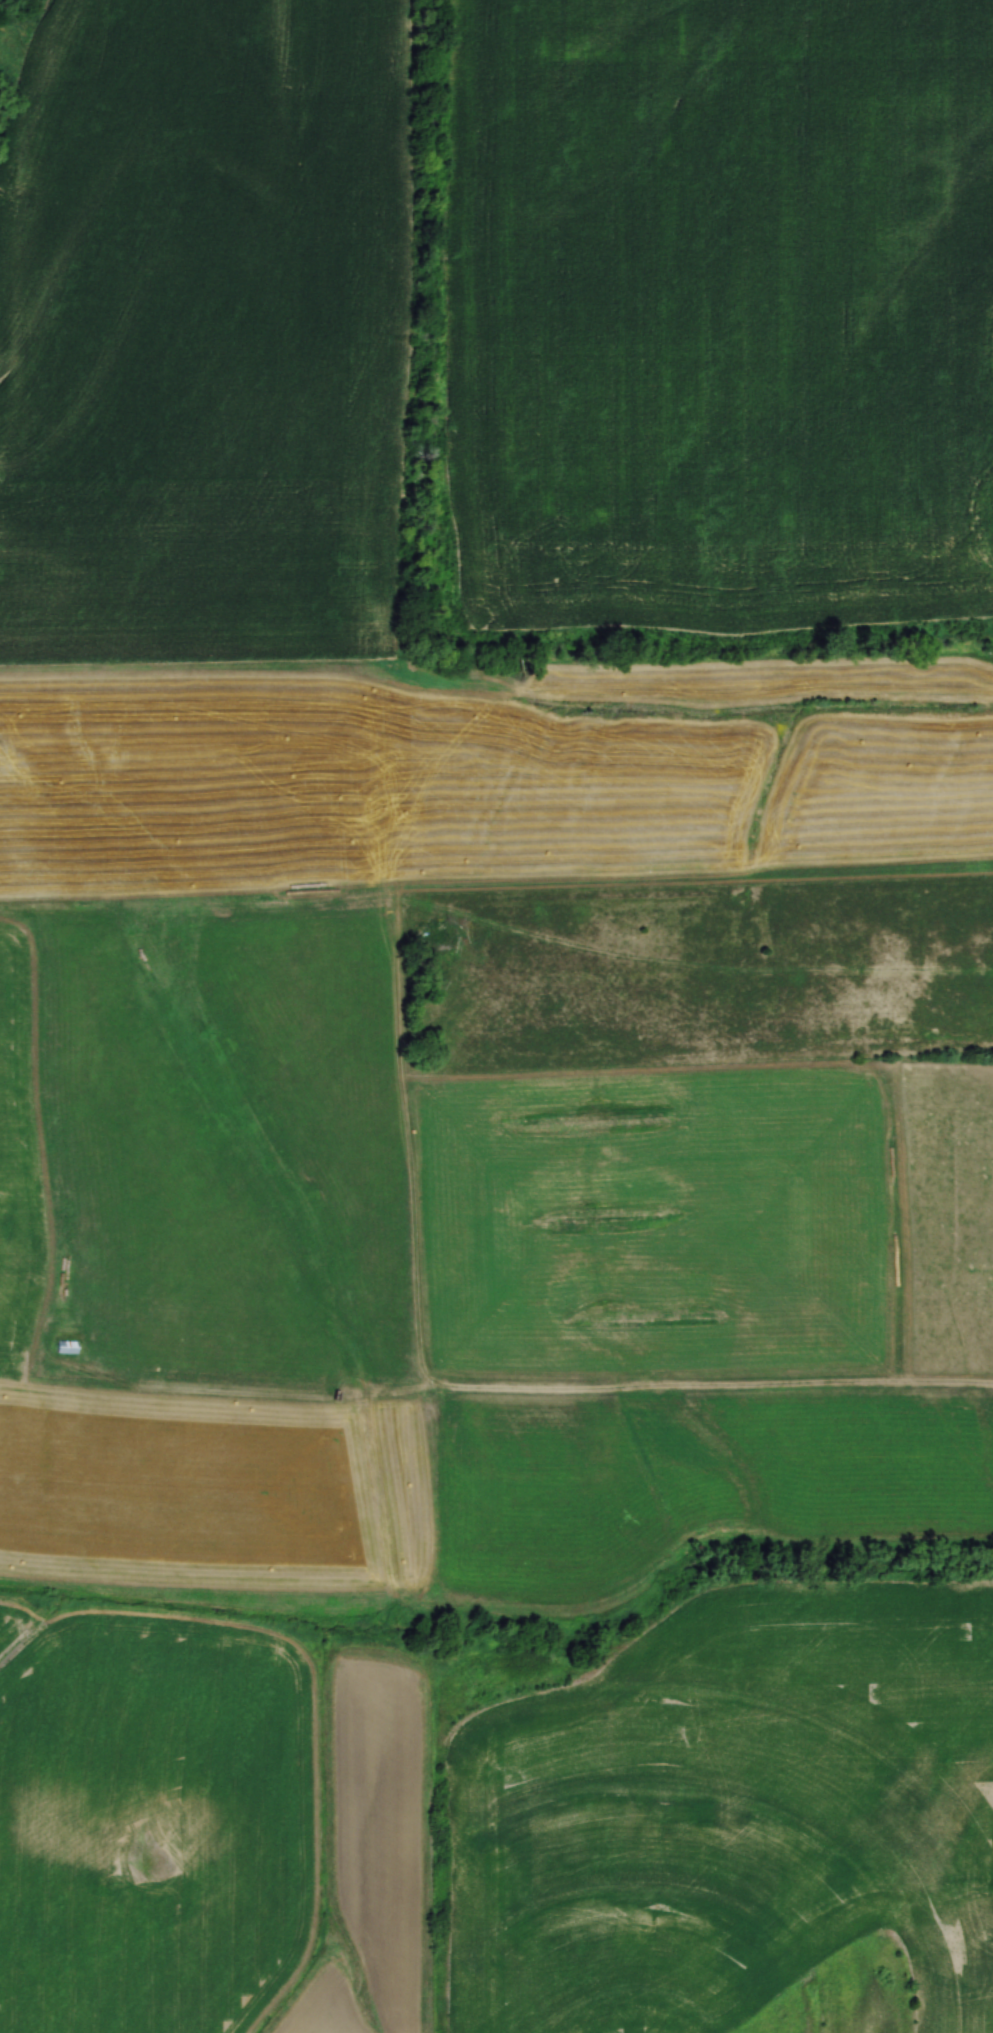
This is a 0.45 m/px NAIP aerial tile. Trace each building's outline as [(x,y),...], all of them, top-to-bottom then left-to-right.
[(76,1351),(76,1339),(55,1339),(55,1351),(76,1351)]
